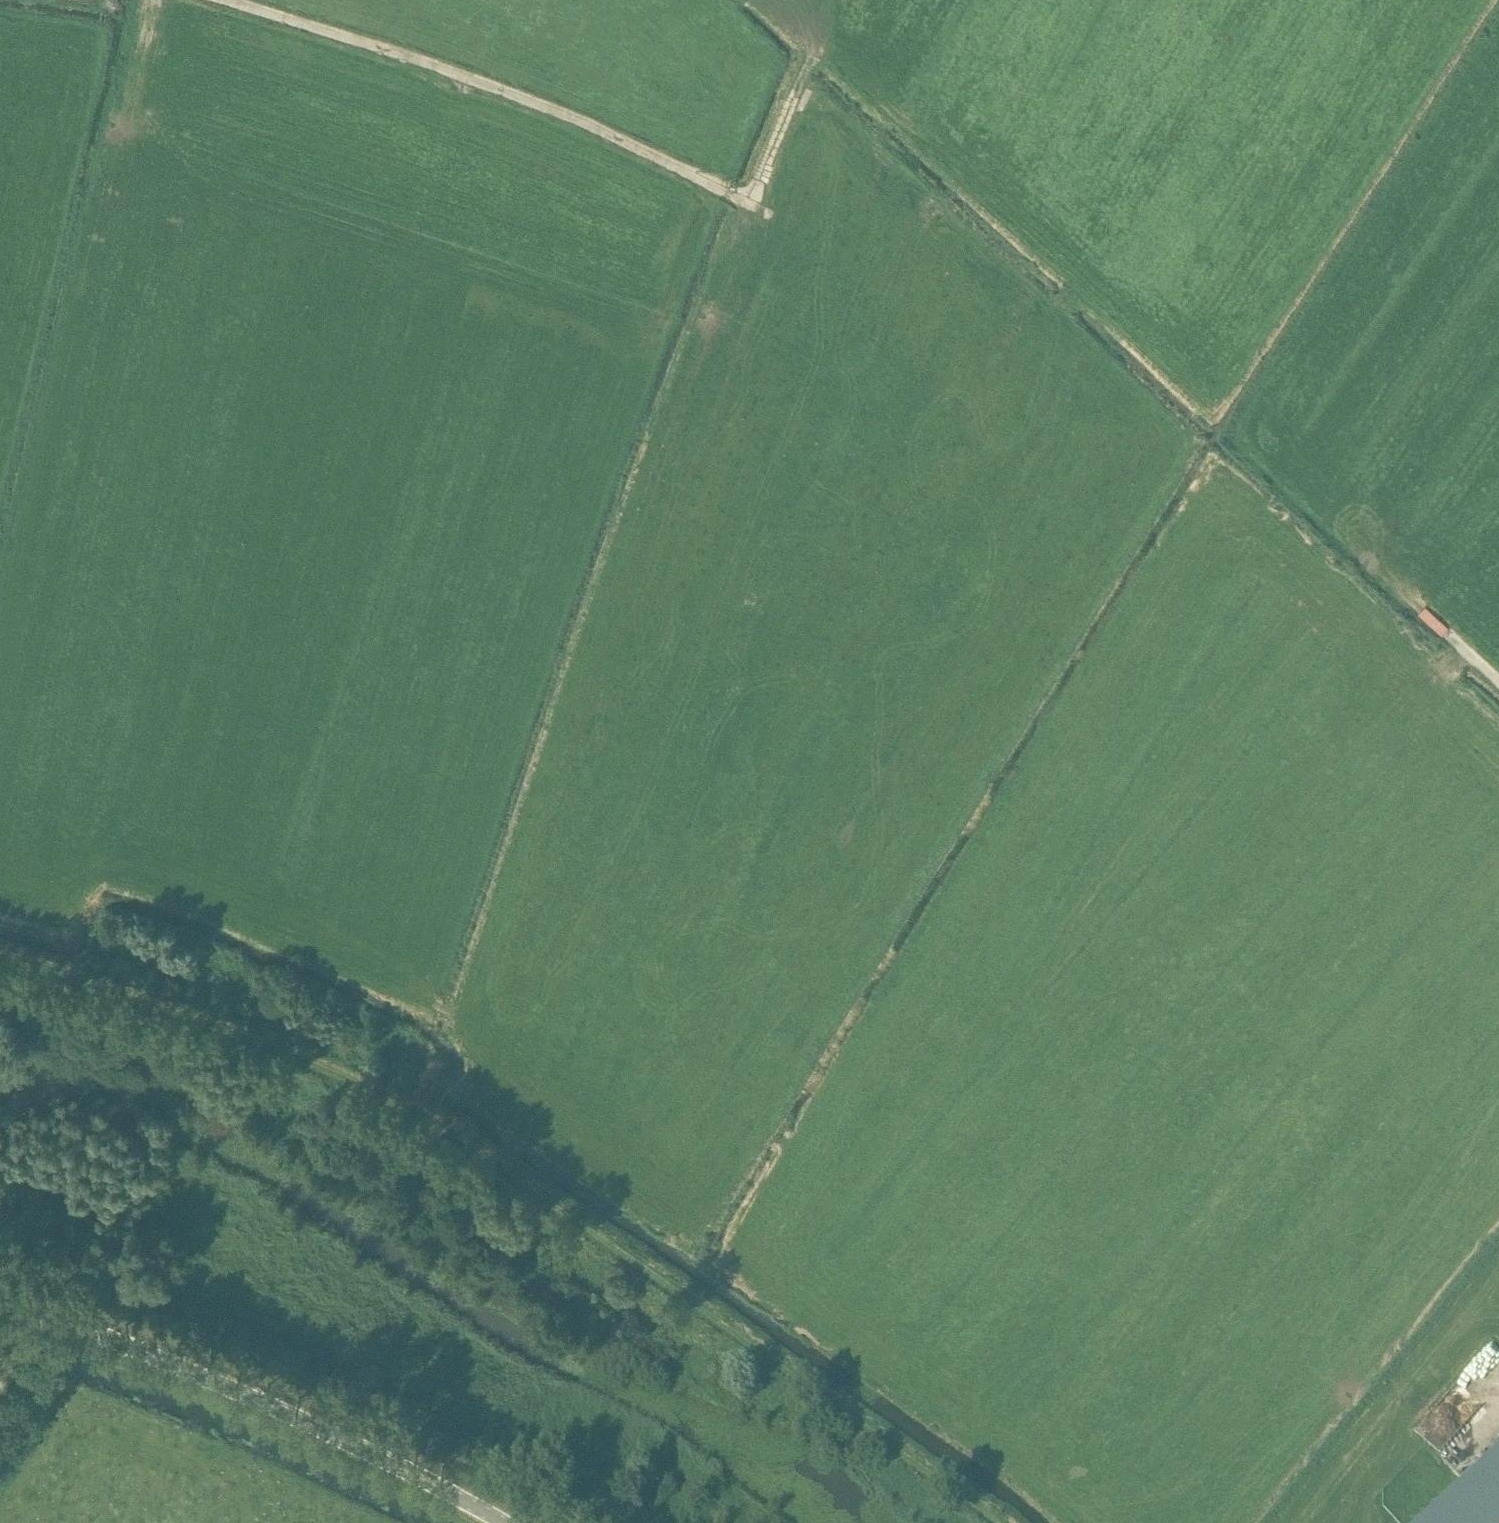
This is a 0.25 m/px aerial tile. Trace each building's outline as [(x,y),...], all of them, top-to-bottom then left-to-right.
[(1456,1380),(1486,1408),(1498,1394),(1498,1388),(1472,1363),(1456,1380)] [(1451,1495),(1421,1522),(1498,1522),(1498,1447),(1451,1495)]
